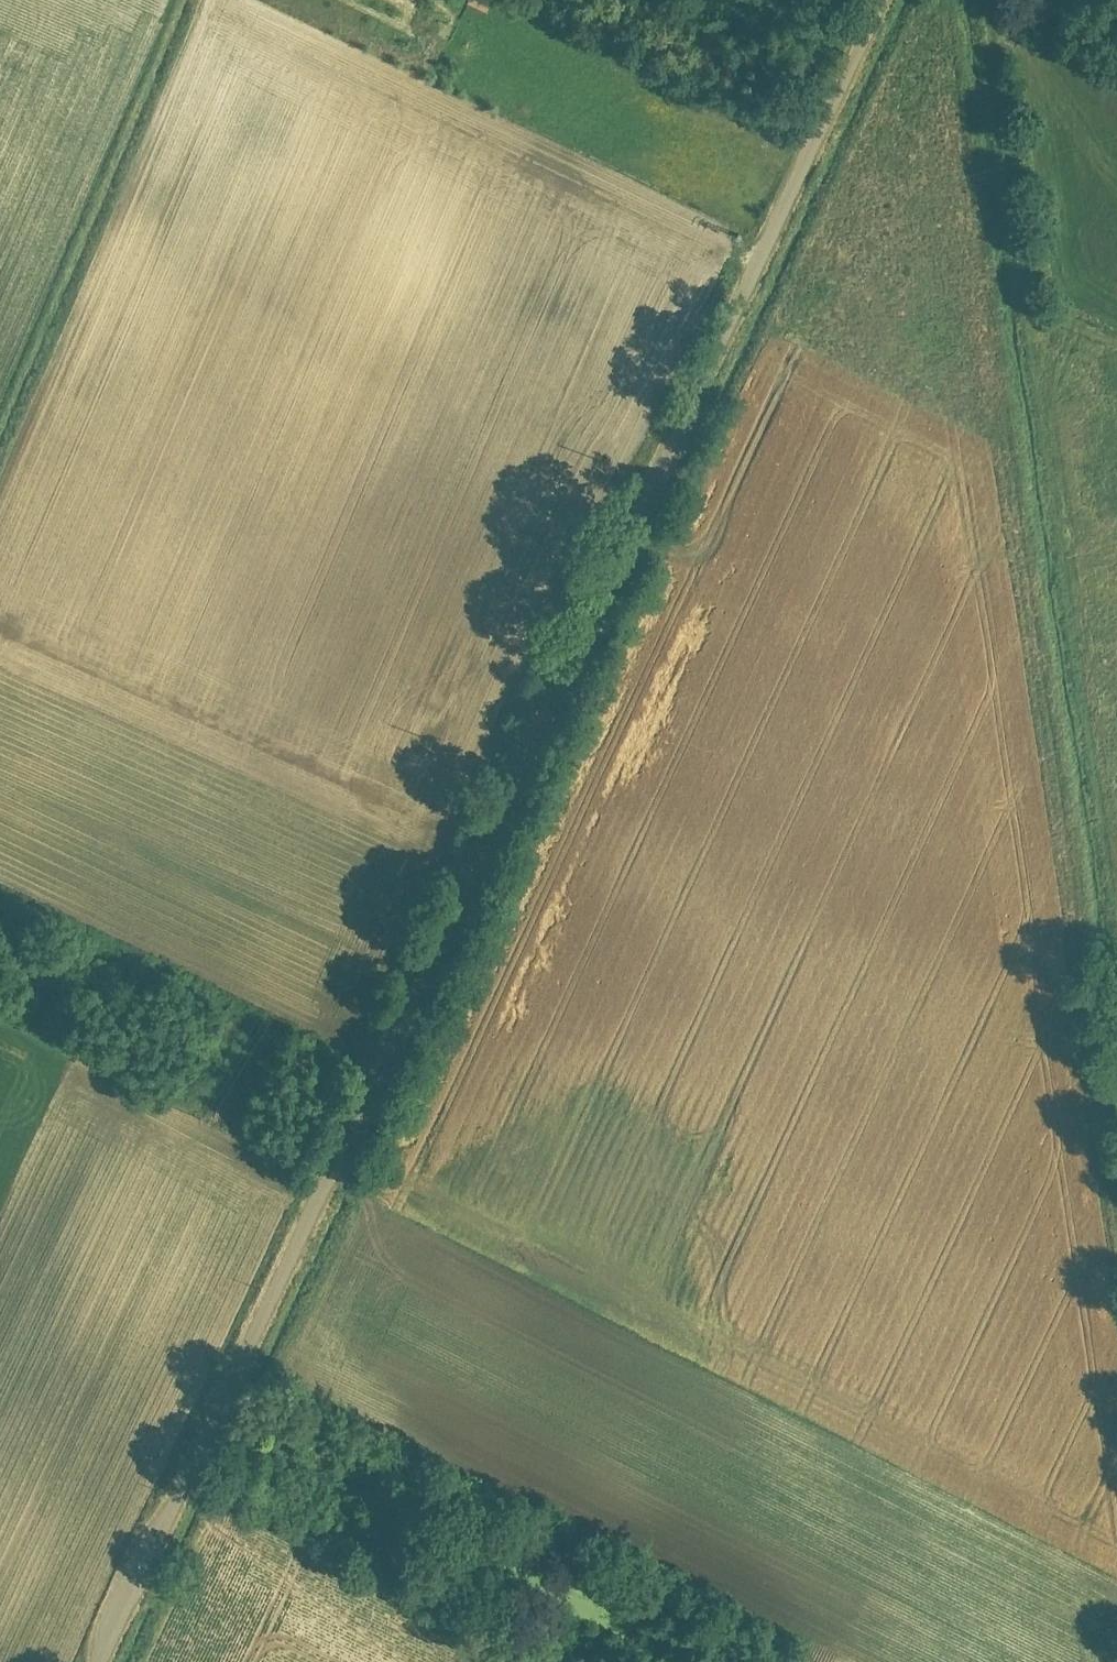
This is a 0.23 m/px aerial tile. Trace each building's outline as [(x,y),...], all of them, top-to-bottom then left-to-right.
[(467,0),(488,10),(492,0),(467,0)]
